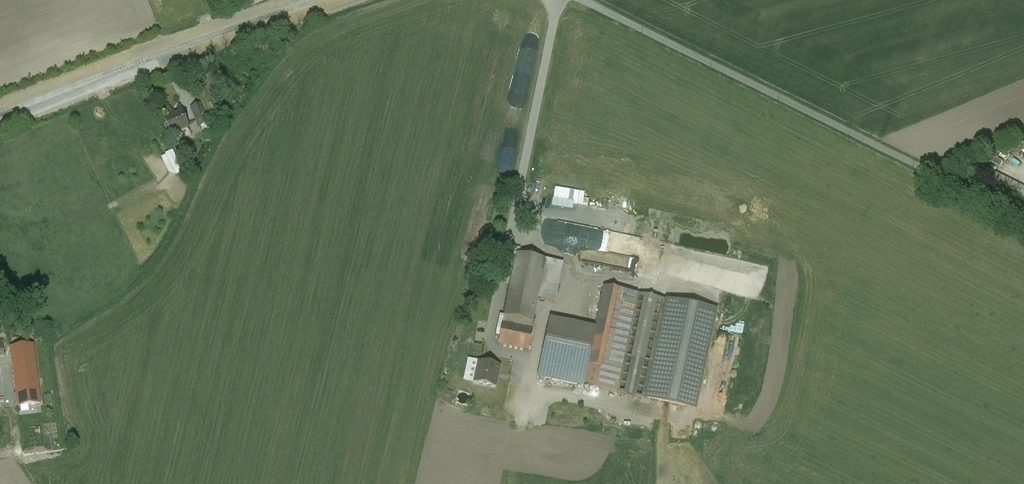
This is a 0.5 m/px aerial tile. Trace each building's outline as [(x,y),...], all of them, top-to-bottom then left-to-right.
[(199,104),(191,108),(199,127),(208,123),(199,104)] [(181,112),(164,119),(171,136),(173,139),(181,135),(180,132),(189,128),(181,112)] [(172,152),(166,155),(174,170),(180,167),(172,152)] [(978,166),(973,177),(1022,202),(1023,197),(1023,189),(978,166)] [(623,254),(626,234),(559,223),(556,242),(585,247),(583,261),(640,271),(642,260),(638,259),(638,256),(623,254)] [(640,249),(642,239),(627,235),(625,245),(640,249)] [(545,260),(517,254),(504,316),(519,320),(531,322),(532,323),(545,260)] [(683,277),(709,283),(713,266),(688,259),(683,277)] [(589,356),(588,365),(605,369),(608,354),(622,290),(604,287),(594,334),(589,356)] [(621,357),(613,392),(646,399),(667,300),(634,293),(627,329),(621,357)] [(717,310),(667,300),(646,399),(696,410),(717,310)] [(518,324),(514,323),(513,329),(503,326),(498,346),(528,352),(532,332),(528,332),(531,322),(519,320),(518,324)] [(594,334),(549,325),(545,347),(547,347),(559,350),(589,356),(594,334)] [(615,327),(609,354),(621,357),(627,329),(615,327)] [(32,346),(11,349),(19,406),(39,403),(34,363),(32,346)] [(559,350),(547,347),(541,378),(553,381),(559,350)] [(589,356),(559,350),(553,381),(583,387),(588,365),(589,356)] [(605,369),(601,390),(613,392),(621,357),(609,354),(608,354),(605,369)] [(728,391),(738,357),(730,355),(720,389),(728,391)] [(48,362),(34,363),(39,403),(53,401),(48,362)] [(499,367),(479,363),(475,383),(495,387),(499,367)] [(605,369),(588,365),(583,386),(601,390),(605,369)]
